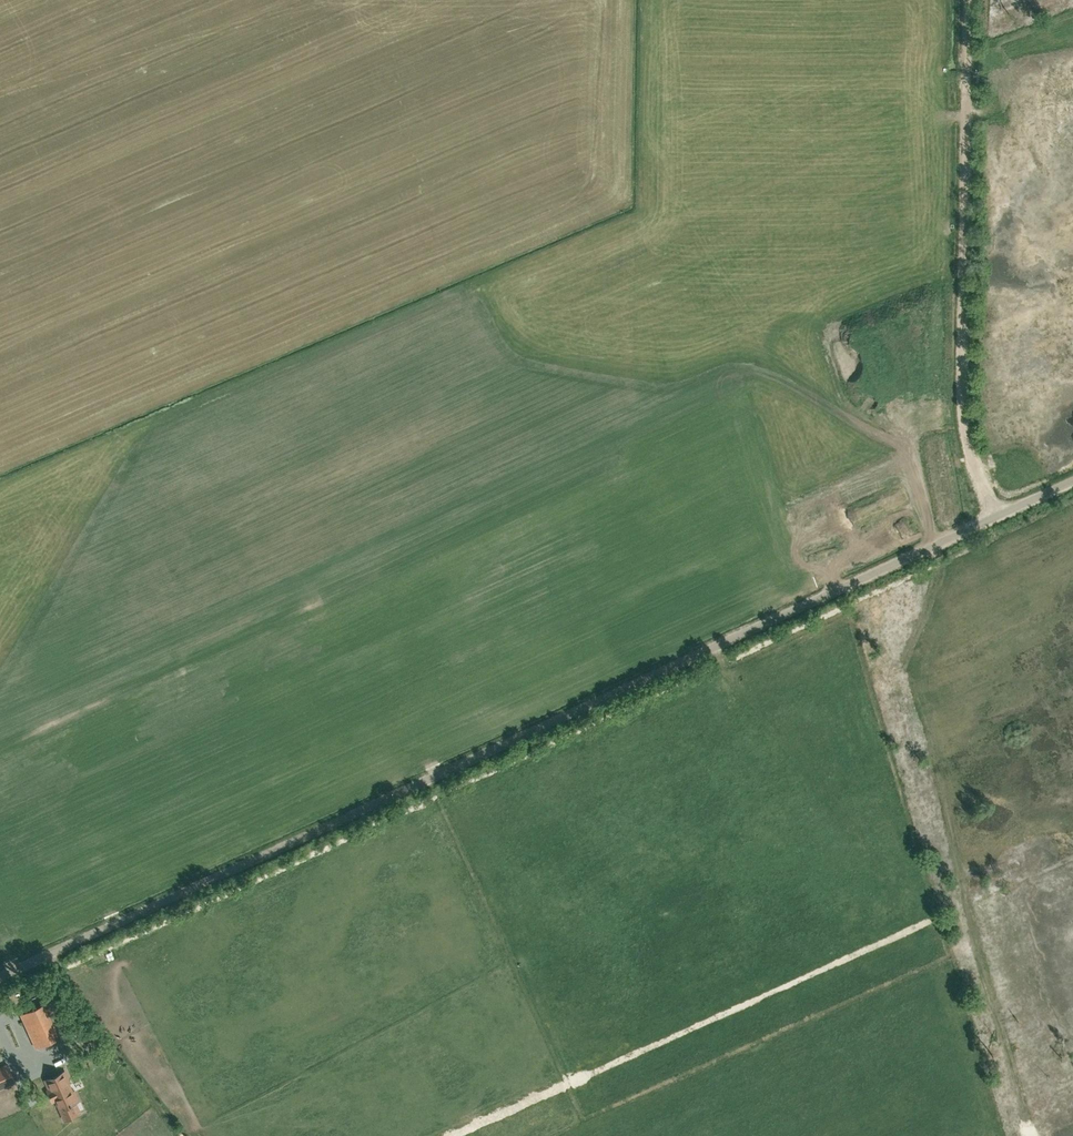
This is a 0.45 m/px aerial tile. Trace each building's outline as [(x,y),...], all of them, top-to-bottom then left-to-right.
[(21,1014),(37,1048),(73,1032),(57,998),(21,1014)] [(16,1082),(8,1064),(0,1067),(0,1089),(16,1082)] [(69,1082),(65,1071),(58,1075),(52,1077),(45,1081),(49,1090),(47,1091),(51,1101),(55,1099),(64,1120),(79,1113),(75,1102),(78,1100),(74,1090),(72,1091),(68,1082),(69,1082)]
